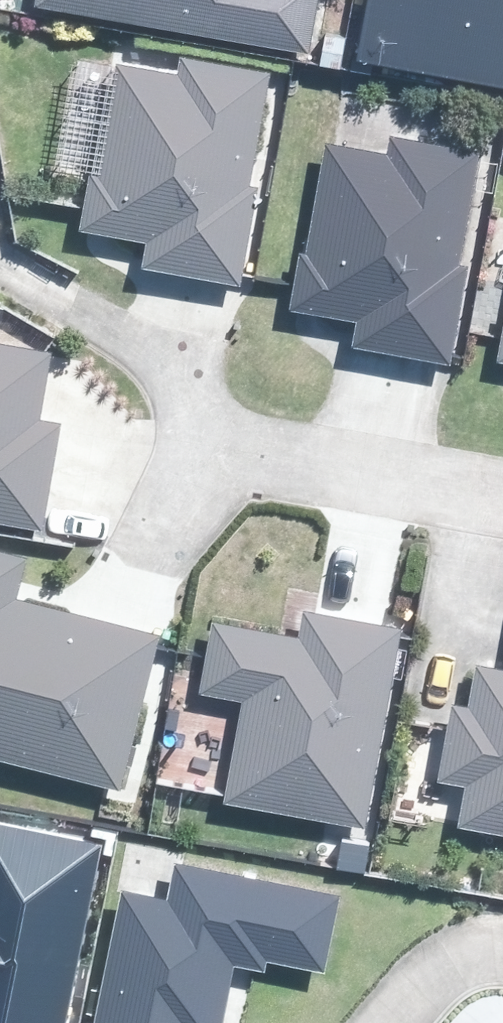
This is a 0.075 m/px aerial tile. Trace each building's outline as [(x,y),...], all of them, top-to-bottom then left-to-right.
[(41,2),(314,51),(323,0),(42,0),(41,2)] [(360,56),(502,79),(502,0),(369,0),(360,56)] [(149,237),(149,264),(244,283),(276,67),(189,49),(185,66),(120,58),(100,231),(149,237)] [(363,317),(360,345),(454,356),(477,149),(395,140),(394,149),(327,141),(316,241),(304,240),(296,310),(363,317)] [(495,214),(480,280),(502,286),(502,216),(495,214)] [(0,332),(0,524),(47,533),(67,422),(42,417),(55,343),(0,332)] [(129,787),(170,629),(27,592),(32,557),(0,548),(0,754),(129,787)] [(244,699),(232,799),(372,817),(397,625),(310,614),(308,630),(211,618),(201,693),(244,699)] [(460,819),(502,828),(502,663),(484,659),(476,702),(461,699),(445,781),(471,786),(460,819)] [(101,839),(0,818),(0,1022),(63,1022),(101,839)] [(110,1022),(236,1022),(250,954),(330,971),(345,896),(188,864),(180,902),(137,893),(110,1022)]
